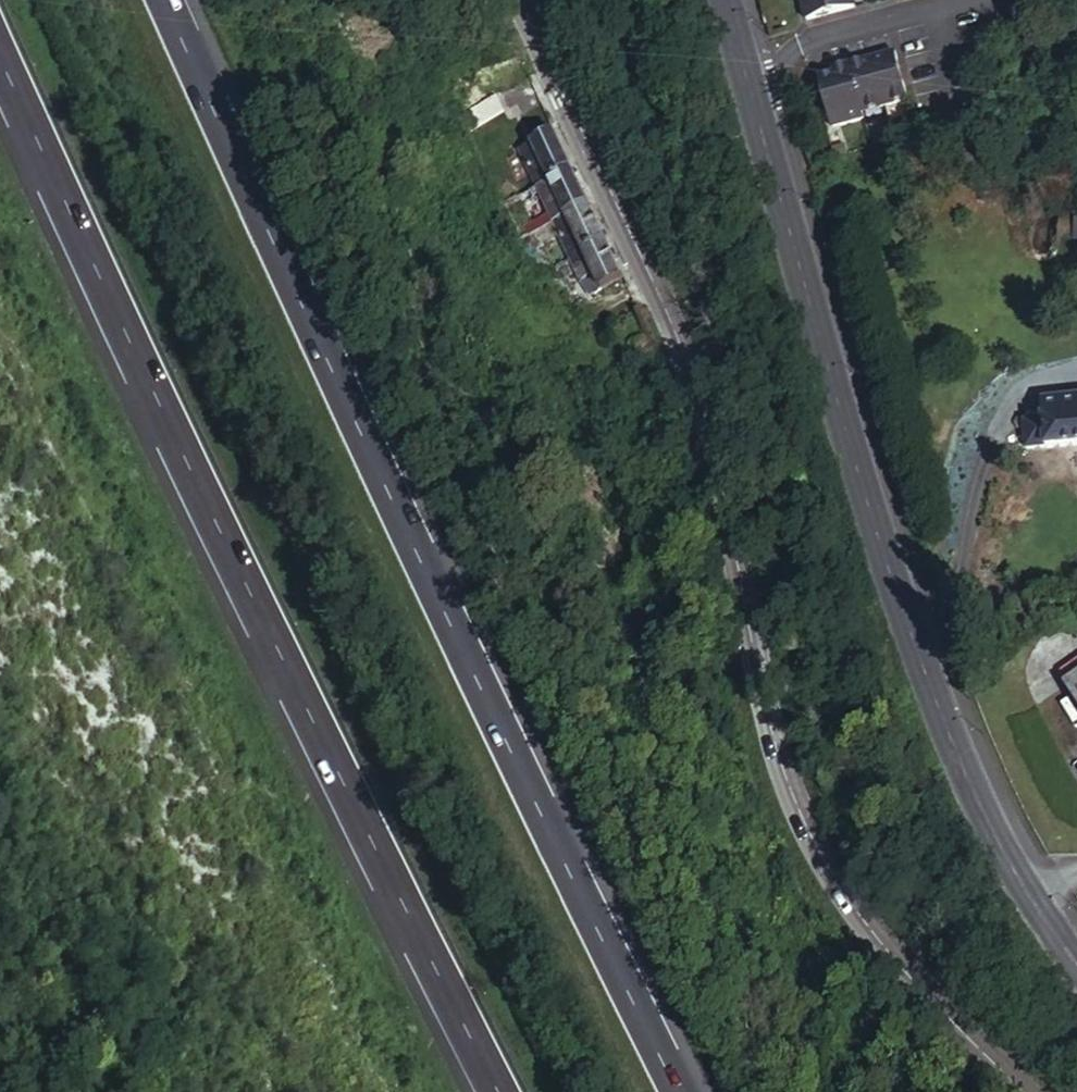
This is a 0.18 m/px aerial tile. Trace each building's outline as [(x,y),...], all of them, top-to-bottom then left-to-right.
[(860,0),(809,0),(815,23),(863,10),(860,0)] [(902,56),(879,62),(892,110),(915,104),(902,56)] [(879,62),(856,68),(869,117),(892,110),(879,62)] [(842,78),(831,80),(844,129),(870,122),(869,117),(856,68),(840,72),(842,78)] [(498,94),(461,110),(468,126),(505,110),(498,94)] [(524,147),(541,185),(575,168),(558,132),(524,147)] [(541,185),(557,221),(592,204),(575,168),(541,185)] [(592,204),(557,221),(573,257),(608,241),(592,204)] [(608,241),(573,257),(583,280),(597,274),(603,287),(625,278),(608,241)] [(1046,416),(1076,412),(1076,392),(1059,395),(1060,400),(1044,402),(1046,416)] [(1051,449),(1076,445),(1076,412),(1046,416),(1051,449)] [(1029,452),(1051,449),(1046,416),(1024,419),(1029,452)]
